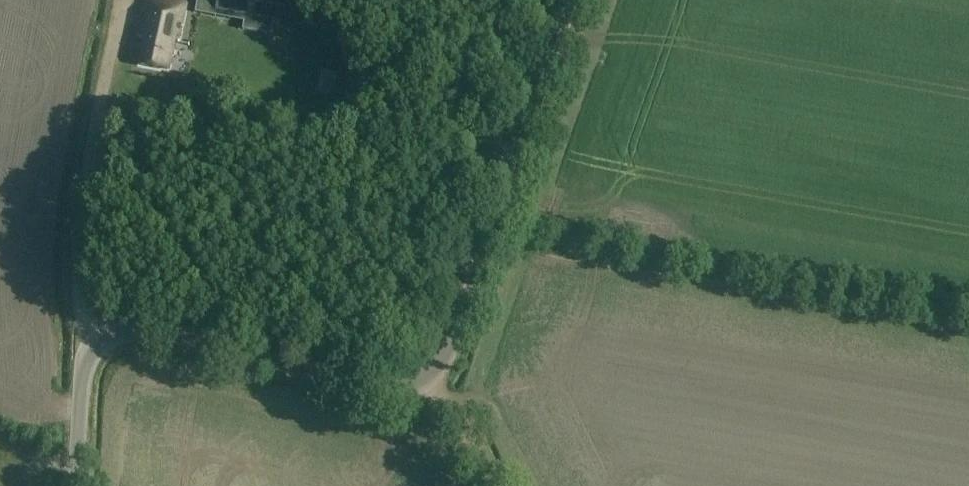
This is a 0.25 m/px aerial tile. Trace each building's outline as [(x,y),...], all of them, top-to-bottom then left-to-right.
[(146,16),(142,35),(148,36),(143,65),(168,70),(175,36),(179,37),(185,3),(171,0),(169,0),(149,0),(148,8),(149,8),(147,16),(146,16)] [(274,21),(278,0),(217,0),(216,10),(274,21)]
